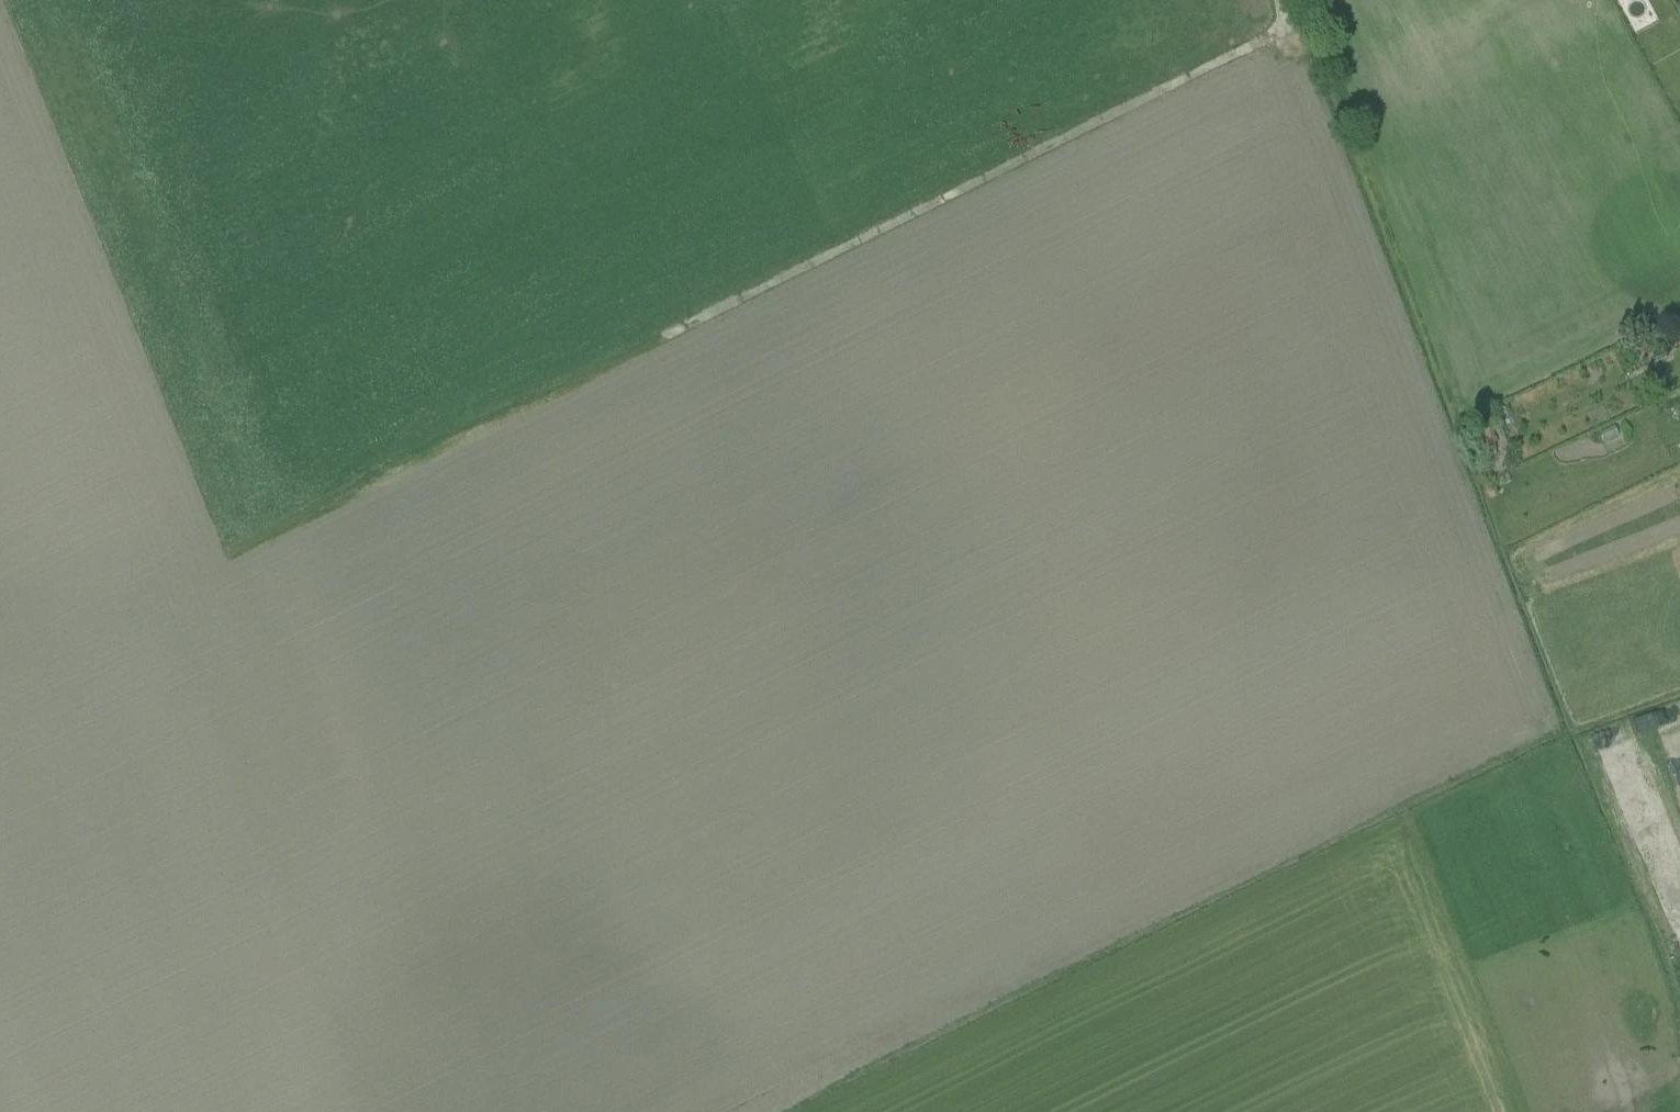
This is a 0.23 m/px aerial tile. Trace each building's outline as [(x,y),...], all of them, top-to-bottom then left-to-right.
[(1486,442),(1484,442),(1486,457),(1498,455),(1494,429),(1485,431),(1486,442)]
